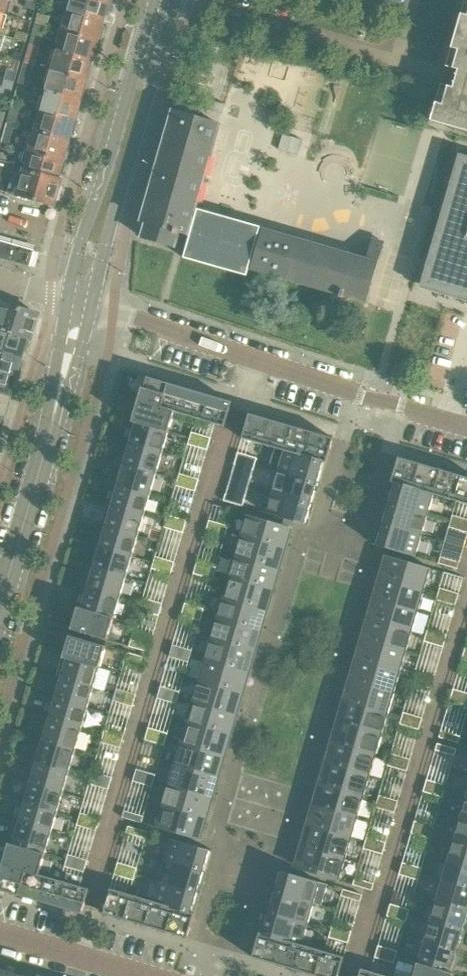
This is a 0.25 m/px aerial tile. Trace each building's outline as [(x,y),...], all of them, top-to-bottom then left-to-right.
[(29,0),(27,0),(25,7),(35,10),(37,2),(29,0)] [(69,12),(102,21),(104,16),(107,15),(111,2),(105,0),(72,0),(69,12)] [(69,12),(63,31),(99,42),(103,28),(102,26),(101,26),(102,21),(69,12)] [(50,16),(38,13),(35,23),(44,26),(47,26),(50,16)] [(461,14),(451,49),(453,49),(453,68),(453,69),(458,70),(457,74),(456,74),(455,75),(457,76),(455,82),(454,82),(453,83),(454,84),(453,88),(448,86),(448,87),(437,102),(436,102),(431,121),(466,131),(466,16),(462,14),(461,14)] [(35,23),(29,44),(39,46),(44,26),(35,23)] [(28,34),(17,31),(15,38),(25,42),(28,34)] [(63,31),(58,52),(91,61),(92,55),(93,56),(96,55),(99,42),(63,31)] [(39,46),(29,44),(24,62),(33,64),(39,46)] [(12,59),(20,61),(22,53),(14,51),(12,59)] [(58,52),(52,71),(88,81),(92,68),(90,66),(91,61),(58,52)] [(18,82),(18,83),(27,86),(33,65),(24,62),(22,69),(18,82)] [(7,71),(5,79),(14,82),(16,74),(7,71)] [(52,71),(47,90),(80,100),(81,95),(82,96),(84,95),(88,81),(52,71)] [(14,82),(5,79),(2,87),(12,89),(14,82)] [(44,98),(41,111),(77,121),(81,108),(79,106),(78,105),(80,100),(47,90),(36,87),(34,95),(44,98)] [(12,102),(6,123),(15,125),(16,125),(22,105),(12,102)] [(41,111),(35,131),(68,140),(70,135),(73,135),(77,121),(41,111)] [(281,277),(281,278),(282,278),(296,282),(297,282),(310,286),(312,287),(312,286),(325,290),(325,291),(327,291),(340,294),(339,297),(343,298),(345,292),(366,298),(365,302),(367,302),(384,243),(374,240),(366,260),(263,230),(260,230),(261,228),(198,210),(197,212),(195,211),(203,181),(220,124),(173,111),(142,221),(146,222),(143,236),(142,236),(142,237),(186,250),(183,258),(246,275),(248,267),(251,267),(251,269),(253,269),(266,273),(267,274),(267,273),(281,277)] [(15,125),(6,123),(4,130),(1,142),(10,144),(15,125)] [(35,131),(29,150),(66,161),(69,148),(67,145),(68,140),(35,131)] [(278,149),(297,155),(302,139),(283,134),(278,149)] [(29,150),(24,167),(24,170),(57,179),(58,175),(59,175),(62,174),(66,161),(29,150)] [(7,163),(9,154),(0,152),(0,161),(7,163)] [(459,153),(455,166),(437,226),(427,261),(427,260),(427,261),(426,266),(425,265),(425,266),(420,284),(419,287),(419,288),(425,289),(466,302),(466,156),(459,153)] [(24,167),(7,163),(0,161),(0,190),(54,205),(61,180),(57,179),(24,170),(24,167)] [(29,266),(34,251),(0,241),(0,258),(29,266)] [(30,338),(31,338),(37,318),(38,313),(0,303),(0,329),(30,338)] [(21,357),(22,351),(23,352),(26,351),(30,338),(0,329),(0,351),(21,357)] [(18,378),(22,364),(20,361),(21,357),(0,351),(0,372),(18,378)] [(9,397),(11,391),(15,391),(18,378),(0,372),(0,394),(9,397)] [(142,387),(138,401),(161,408),(168,383),(147,377),(144,388),(142,387)] [(189,389),(168,383),(161,408),(174,412),(182,414),(189,389)] [(210,395),(189,389),(182,414),(203,420),(210,395)] [(7,418),(11,404),(9,401),(8,401),(9,397),(0,394),(0,416),(7,418)] [(231,402),(210,395),(203,420),(224,427),(231,402)] [(136,423),(135,423),(168,433),(174,412),(161,408),(138,401),(135,410),(132,422),(136,423)] [(242,439),(262,445),(270,419),(249,413),(242,439)] [(262,445),(275,448),(284,451),(291,426),(270,419),(262,445)] [(135,423),(129,444),(162,453),(168,433),(135,423)] [(291,426),(284,451),(305,457),(312,432),(291,426)] [(188,444),(197,447),(201,435),(191,432),(188,444)] [(305,457),(322,462),(326,463),(334,438),(312,432),(305,457)] [(201,435),(197,447),(207,450),(211,438),(201,435)] [(129,444),(123,464),(156,474),(162,453),(129,444)] [(269,469),(278,471),(278,470),(317,482),(322,462),(305,457),(284,451),(275,448),(269,469)] [(234,464),(244,467),(247,455),(238,452),(234,464)] [(247,455),(244,467),(253,470),(257,458),(247,455)] [(395,483),(412,488),(419,463),(398,457),(391,482),(395,483)] [(440,469),(419,463),(412,488),(433,494),(440,469)] [(123,464),(117,485),(150,495),(156,474),(123,464)] [(433,494),(433,495),(454,501),(462,476),(440,469),(433,494)] [(278,471),(272,492),(310,503),(317,482),(278,470),(278,471)] [(176,485),(185,488),(189,476),(179,473),(176,485)] [(189,476),(185,488),(195,491),(199,479),(189,476)] [(454,501),(466,504),(466,477),(462,476),(454,501)] [(395,483),(389,504),(427,515),(433,495),(433,494),(412,488),(395,483)] [(117,485),(111,506),(144,516),(150,495),(117,485)] [(310,503),(272,492),(266,513),(304,524),(310,503)] [(245,499),(225,494),(223,500),(243,506),(245,499)] [(389,504),(383,524),(421,536),(427,515),(389,504)] [(111,506),(105,527),(138,536),(144,516),(111,506)] [(246,514),(240,535),(279,546),(285,526),(246,514)] [(164,527),(173,530),(177,518),(167,515),(164,527)] [(449,527),(458,530),(462,518),(452,515),(449,527)] [(177,518),(173,530),(183,533),(186,521),(177,518)] [(458,530),(466,532),(466,519),(462,518),(458,530)] [(205,532),(215,535),(219,523),(209,520),(205,532)] [(219,523),(215,535),(225,538),(228,526),(219,523)] [(421,536),(383,524),(377,545),(415,557),(421,536)] [(105,527),(99,548),(132,557),(138,536),(105,527)] [(240,535),(234,556),(273,567),(279,546),(240,535)] [(99,548),(93,568),(126,578),(132,557),(99,548)] [(152,568),(161,571),(165,559),(155,556),(152,568)] [(234,556),(228,577),(267,588),(273,567),(234,556)] [(392,557),(385,577),(424,589),(430,568),(392,557)] [(440,557),(438,562),(438,563),(457,569),(459,562),(440,557)] [(165,559),(161,571),(171,574),(174,562),(165,559)] [(193,574),(203,576),(207,564),(197,561),(193,574)] [(207,564),(203,576),(213,579),(216,567),(207,564)] [(93,568),(87,589),(120,599),(126,578),(93,568)] [(228,577),(222,597),(261,609),(267,588),(228,577)] [(385,577),(379,598),(418,610),(424,589),(385,577)] [(436,600),(446,602),(449,590),(439,588),(436,600)] [(77,607),(77,609),(113,619),(120,599),(87,589),(81,608),(77,607)] [(449,590),(446,602),(455,605),(459,593),(449,590)] [(222,597),(216,618),(255,630),(261,609),(222,597)] [(139,610),(149,613),(153,601),(143,598),(139,610)] [(379,598),(373,619),(412,631),(418,610),(379,598)] [(153,601),(149,613),(159,615),(162,603),(153,601)] [(181,615),(191,618),(194,606),(185,603),(181,615)] [(194,606),(191,618),(200,621),(204,609),(194,606)] [(113,619),(77,609),(71,629),(107,640),(113,619)] [(14,633),(21,635),(25,620),(19,618),(14,633)] [(216,618),(210,639),(249,651),(255,630),(216,618)] [(373,619),(367,640),(406,651),(412,631),(373,619)] [(424,641),(433,644),(437,632),(427,629),(424,641)] [(437,632),(433,644),(443,647),(447,635),(437,632)] [(63,656),(100,666),(106,646),(69,635),(63,656)] [(131,639),(129,645),(129,646),(148,652),(150,645),(131,639)] [(210,639),(204,660),(243,671),(249,651),(210,639)] [(367,640),(361,661),(400,672),(406,651),(367,640)] [(169,657),(179,659),(182,647),(173,644),(169,657)] [(182,647),(179,659),(188,662),(192,650),(182,647)] [(125,659),(135,662),(144,664),(146,657),(127,652),(125,659)] [(61,678),(94,687),(100,666),(63,656),(63,658),(66,659),(61,678)] [(204,660),(198,681),(237,692),(243,671),(204,660)] [(361,661),(355,682),(394,693),(400,672),(361,661)] [(412,683),(421,685),(425,673),(415,670),(412,683)] [(425,673),(421,685),(431,688),(434,676),(425,673)] [(55,698),(88,708),(94,687),(61,678),(55,698)] [(198,681),(191,702),(230,713),(237,692),(198,681)] [(355,682),(349,703),(388,714),(394,693),(355,682)] [(157,698),(167,701),(170,689),(160,686),(157,698)] [(113,700),(123,703),(126,691),(116,688),(113,700)] [(170,689),(167,701),(176,704),(180,692),(170,689)] [(450,701),(459,704),(463,691),(453,689),(450,701)] [(126,691),(123,703),(132,706),(136,694),(126,691)] [(49,719),(81,728),(88,708),(55,698),(49,719)] [(191,702),(185,723),(224,734),(230,713),(191,702)] [(349,703),(343,723),(382,735),(388,714),(349,703)] [(400,724),(409,727),(413,715),(403,712),(400,724)] [(413,715),(409,727),(419,730),(422,718),(413,715)] [(43,740),(75,749),(81,728),(49,719),(43,740)] [(185,723),(179,743),(218,755),(224,734),(185,723)] [(343,723),(337,744),(376,756),(382,735),(343,723)] [(145,740),(154,742),(158,730),(148,727),(145,740)] [(101,742),(110,745),(114,733),(104,730),(101,742)] [(158,730),(154,742),(164,745),(168,733),(158,730)] [(460,736),(441,730),(439,737),(458,743),(460,736)] [(114,733),(110,745),(120,748),(124,735),(114,733)] [(37,761),(69,770),(75,749),(43,740),(37,761)] [(179,743),(173,764),(212,776),(218,755),(179,743)] [(435,750),(454,755),(456,749),(437,743),(435,750)] [(337,744),(331,765),(369,777),(376,756),(337,744)] [(387,765),(397,768),(401,756),(391,753),(387,765)] [(401,756),(397,768),(407,771),(410,759),(401,756)] [(30,782),(63,791),(69,770),(37,761),(30,782)] [(173,764),(167,785),(206,797),(212,776),(173,764)] [(331,765),(324,786),(363,797),(369,777),(331,765)] [(133,781),(142,784),(146,772),(136,769),(133,781)] [(89,783),(98,786),(102,774),(92,771),(89,783)] [(146,772),(142,784),(152,787),(155,774),(146,772)] [(102,774),(98,786),(108,789),(112,777),(102,774)] [(423,791),(433,794),(436,782),(427,779),(423,791)] [(24,802),(57,812),(63,791),(30,782),(24,802)] [(436,782),(433,794),(442,797),(446,785),(436,782)] [(167,785),(161,806),(200,817),(206,797),(167,785)] [(324,786),(318,807),(357,818),(363,797),(324,786)] [(375,807),(385,810),(388,798),(379,795),(375,807)] [(388,798),(385,810),(395,813),(398,801),(388,798)] [(18,823),(51,832),(57,812),(24,802),(18,823)] [(200,817),(161,806),(155,827),(194,838),(200,817)] [(318,807),(312,828),(351,839),(357,818),(318,807)] [(122,817),(141,823),(143,816),(124,810),(122,817)] [(77,825),(86,828),(90,815),(80,813),(77,825)] [(90,815),(86,828),(96,830),(99,818),(90,815)] [(453,839),(466,843),(466,820),(459,818),(453,839)] [(411,833),(420,835),(424,823),(414,821),(411,833)] [(12,843),(45,853),(51,832),(18,823),(12,843)] [(424,823),(420,835),(430,838),(434,826),(424,823)] [(126,833),(145,838),(147,831),(128,826),(126,833)] [(312,828),(306,848),(345,860),(351,839),(312,828)] [(363,848),(373,851),(376,839),(367,836),(363,848)] [(164,860),(203,871),(209,849),(171,838),(164,860)] [(376,839),(373,851),(382,854),(386,842),(376,839)] [(447,859),(466,865),(466,843),(453,839),(447,859)] [(25,870),(39,874),(45,853),(12,843),(12,844),(8,843),(2,863),(25,870)] [(345,860),(306,848),(300,869),(339,881),(345,860)] [(64,866),(74,869),(78,857),(68,854),(64,866)] [(78,857),(74,869),(84,872),(87,860),(78,857)] [(441,880),(466,888),(466,865),(447,859),(441,880)] [(158,880),(197,891),(203,871),(164,860),(158,880)] [(114,874),(124,877),(127,865),(118,862),(114,874)] [(399,874),(408,877),(412,865),(402,862),(399,874)] [(18,895),(25,870),(2,863),(0,871),(0,878),(0,890),(18,895)] [(127,865),(124,877),(133,880),(137,868),(127,865)] [(412,865),(408,877),(418,880),(421,868),(412,865)] [(18,895),(39,901),(46,876),(39,874),(25,870),(18,895)] [(275,892),(314,903),(320,882),(281,871),(275,892)] [(39,901),(60,907),(68,882),(46,876),(39,901)] [(143,898),(152,900),(173,906),(191,912),(197,891),(158,880),(158,881),(149,878),(143,898)] [(355,878),(353,884),(353,885),(372,890),(374,884),(355,878)] [(435,901),(466,910),(466,888),(441,880),(435,901)] [(68,882),(60,907),(82,913),(89,888),(68,882)] [(103,913),(123,919),(131,894),(110,888),(103,913)] [(341,895),(360,901),(362,894),(343,889),(341,895)] [(269,912),(308,924),(314,903),(275,892),(269,912)] [(123,919),(145,925),(152,900),(143,898),(131,894),(123,919)] [(145,925),(166,931),(173,906),(152,900),(145,925)] [(429,921),(462,931),(466,914),(466,910),(435,901),(429,921)] [(387,916),(396,918),(400,906),(390,904),(387,916)] [(173,906),(166,931),(187,938),(195,913),(191,912),(173,906)] [(400,906),(396,918),(406,921),(409,909),(400,906)] [(280,938),(301,944),(302,944),(308,924),(269,912),(263,933),(280,938)] [(429,921),(423,942),(456,952),(462,931),(429,921)] [(329,937),(338,940),(342,928),(332,925),(329,937)] [(342,928),(338,940),(348,943),(351,931),(342,928)] [(252,957),(273,963),(280,938),(263,933),(259,932),(252,957)] [(273,963),(294,969),(301,944),(280,938),(273,963)] [(423,942),(417,963),(453,974),(454,973),(450,972),(456,952),(423,942)] [(294,969),(315,975),(322,950),(302,944),(301,944),(294,969)] [(375,957),(384,960),(388,948),(378,945),(375,957)] [(388,948),(384,960),(393,963),(397,951),(388,948)] [(315,975),(318,975),(338,975),(344,956),(322,950),(315,975)] [(453,974),(417,963),(413,975),(453,975),(453,974)]
